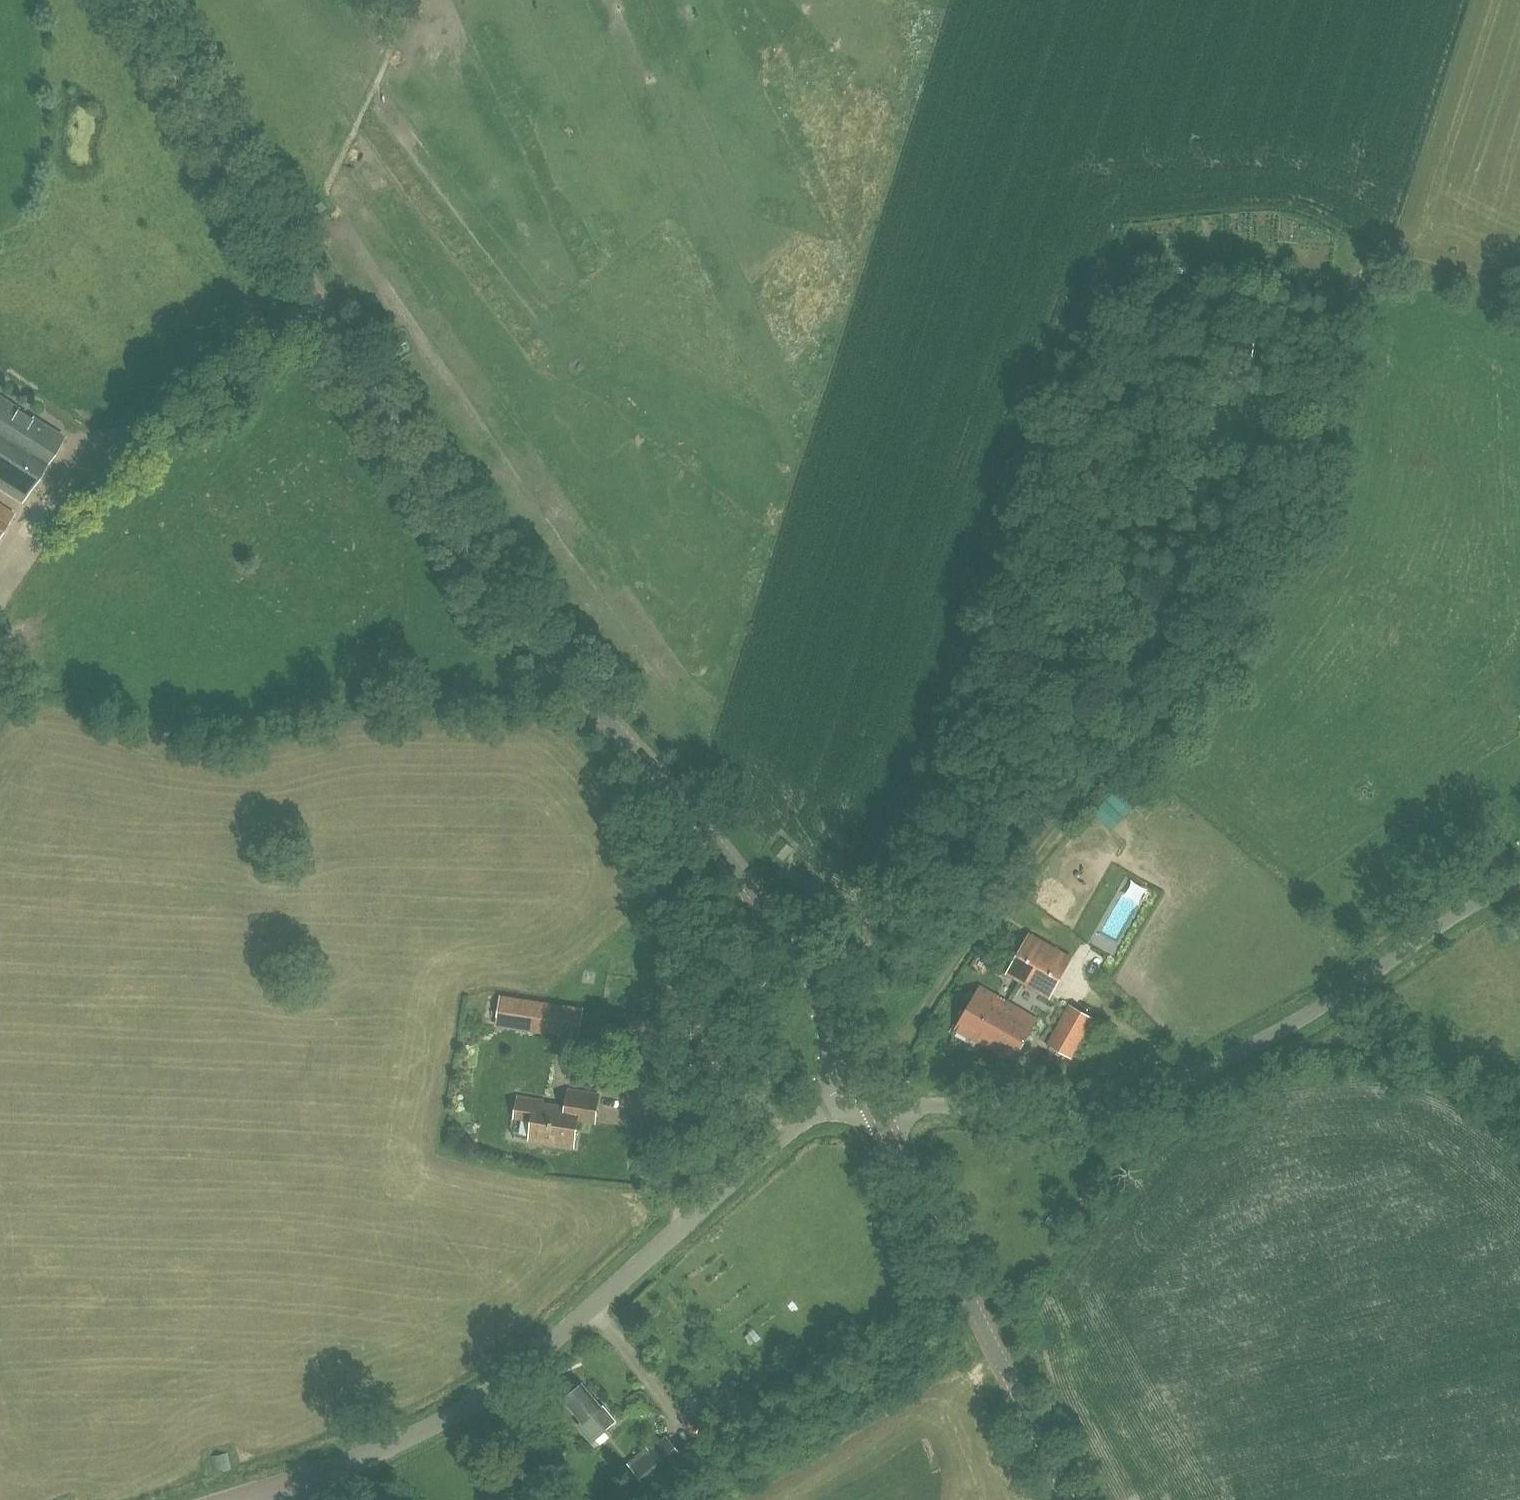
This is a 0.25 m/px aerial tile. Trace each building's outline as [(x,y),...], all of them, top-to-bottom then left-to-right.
[(22,501),(63,438),(0,397),(0,486),(22,501)] [(14,513),(0,505),(0,534),(14,513)] [(1050,997),(1072,958),(1029,934),(1007,973),(1050,997)] [(1037,1019),(980,986),(955,1029),(1013,1062),(1037,1019)] [(648,996),(640,1000),(646,1011),(653,1007),(648,996)] [(582,1009),(501,997),(497,1024),(577,1037),(582,1009)] [(1071,1057),(1093,1017),(1071,1005),(1048,1044),(1071,1057)] [(599,1094),(569,1090),(567,1108),(542,1104),(542,1101),(519,1097),(516,1117),(533,1120),(531,1138),(574,1145),(578,1118),(595,1121),(599,1094)] [(1085,1189),(1080,1197),(1081,1198),(1088,1202),(1095,1190),(1087,1185),(1085,1189)] [(604,1404),(602,1405),(583,1383),(581,1385),(578,1385),(575,1388),(574,1391),(565,1399),(584,1421),(593,1414),(606,1429),(617,1420),(604,1404)] [(728,1386),(721,1391),(721,1396),(725,1402),(729,1403),(737,1398),(739,1393),(733,1386),(728,1386)] [(697,1415),(707,1407),(696,1393),(686,1401),(697,1415)] [(649,1487),(684,1455),(666,1436),(631,1468),(649,1487)] [(228,1453),(210,1456),(213,1472),(231,1469),(228,1453)]
